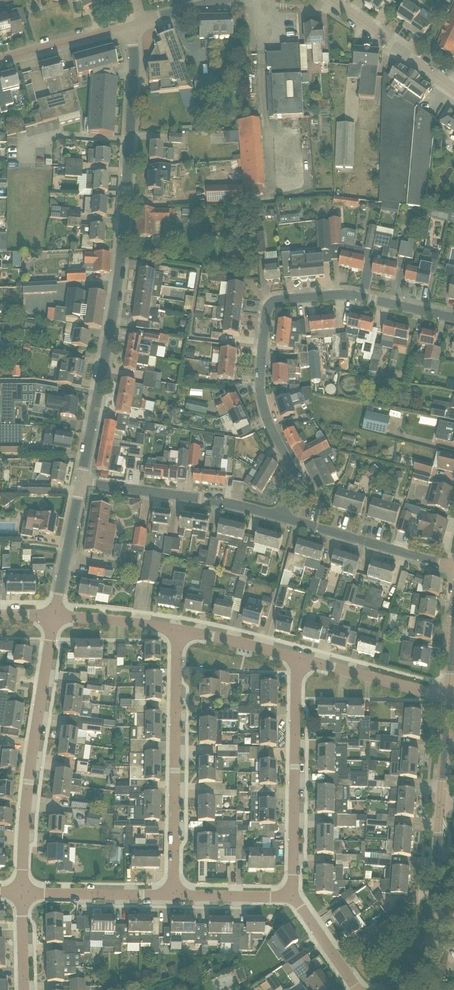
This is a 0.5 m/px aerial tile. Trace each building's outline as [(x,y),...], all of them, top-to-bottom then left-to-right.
[(94,14),(109,10),(106,0),(102,0),(101,0),(80,0),(83,10),(92,8),(94,14)] [(391,6),(393,0),(368,0),(365,4),(378,13),(385,2),(391,6)] [(401,12),(398,17),(411,26),(408,30),(421,39),(430,25),(427,23),(431,16),(423,10),(421,14),(405,4),(401,11),(401,12)] [(441,23),(449,12),(441,6),(433,17),(441,23)] [(13,17),(7,18),(12,38),(23,35),(20,26),(26,24),(22,9),(12,12),(13,17)] [(453,58),(453,56),(453,11),(436,49),(453,58)] [(0,36),(6,34),(8,39),(12,38),(7,18),(6,15),(0,17),(0,35),(0,36)] [(232,17),(199,17),(199,39),(214,38),(214,35),(232,35),(232,17)] [(305,28),(306,46),(306,47),(313,46),(314,64),(323,63),(322,46),(325,46),(324,30),(321,30),(321,27),(312,28),(311,26),(308,26),(306,28),(305,28)] [(150,58),(150,67),(168,65),(169,69),(174,68),(184,64),(173,34),(155,40),(154,42),(156,47),(150,58)] [(117,81),(117,80),(115,80),(112,68),(118,66),(113,47),(72,58),(75,70),(69,71),(72,84),(78,82),(77,77),(92,73),(93,79),(90,133),(89,133),(89,134),(113,135),(113,134),(112,134),(116,81),(117,81)] [(302,71),(301,47),(288,47),(289,54),(283,55),(283,54),(267,54),(268,70),(272,69),(274,119),(304,118),(302,77),(302,71)] [(356,48),(354,65),(349,65),(348,78),(360,80),(359,97),(375,98),(380,51),(356,48)] [(46,81),(51,98),(37,102),(40,110),(33,112),(36,125),(57,119),(80,113),(72,84),(69,71),(62,73),(59,62),(52,63),(52,64),(40,67),(39,67),(44,81),(46,81)] [(194,90),(184,64),(174,68),(169,69),(168,65),(150,67),(150,94),(185,91),(194,90)] [(432,88),(399,64),(398,65),(397,65),(394,68),(396,69),(387,80),(384,78),(383,91),(380,169),(380,203),(383,203),(400,205),(426,208),(436,121),(418,108),(429,92),(430,93),(433,90),(432,88)] [(0,92),(0,110),(1,114),(7,112),(5,107),(12,105),(8,92),(19,89),(15,73),(0,77),(0,83),(2,91),(0,92)] [(194,77),(195,93),(212,92),(211,76),(194,77)] [(453,115),(453,113),(447,109),(439,122),(453,132),(453,115)] [(81,119),(80,113),(57,119),(59,125),(81,119)] [(242,121),(239,121),(245,196),(263,194),(263,187),(265,186),(260,117),(253,117),(253,118),(242,119),(242,121)] [(336,168),(353,169),(355,124),(338,124),(336,168)] [(169,143),(181,144),(181,135),(169,134),(169,143)] [(160,161),(173,161),(174,150),(161,149),(162,144),(151,144),(149,160),(160,161)] [(89,151),(88,165),(109,166),(110,152),(89,151)] [(66,160),(65,169),(82,170),(83,161),(66,160)] [(65,169),(65,177),(81,178),(82,170),(65,169)] [(149,174),(148,190),(160,191),(161,182),(169,183),(169,176),(161,175),(161,174),(149,174)] [(109,178),(108,178),(108,176),(87,175),(86,191),(93,191),(93,192),(107,192),(108,185),(109,185),(111,184),(111,179),(109,178)] [(204,177),(205,185),(220,185),(220,177),(204,177)] [(237,202),(237,186),(207,187),(208,203),(237,202)] [(346,206),(358,208),(359,201),(347,199),(346,206)] [(106,201),(85,200),(84,215),(92,216),(105,217),(106,201)] [(398,214),(400,205),(383,203),(381,210),(390,212),(392,211),(394,213),(398,214)] [(50,218),(68,220),(81,221),(82,214),(68,213),(69,210),(51,208),(50,218)] [(174,223),(174,211),(137,210),(136,237),(153,237),(153,222),(174,223)] [(447,221),(449,214),(434,211),(434,212),(432,218),(447,221)] [(330,220),(330,223),(331,246),(332,246),(342,246),(340,219),(330,220)] [(81,221),(68,220),(67,227),(80,228),(81,221)] [(331,246),(330,223),(319,223),(321,252),(332,251),(332,246),(331,246)] [(376,233),(378,227),(370,225),(365,249),(373,251),(374,246),(376,233)] [(92,250),(93,243),(103,244),(104,228),(91,227),(90,237),(83,236),(82,249),(92,250)] [(266,253),(265,233),(257,234),(259,254),(266,253)] [(372,274),(384,277),(390,250),(393,237),(376,233),(374,246),(384,248),(382,258),(379,257),(377,262),(375,261),(372,274)] [(339,267),(351,269),(356,247),(356,239),(346,237),(345,245),(344,244),(339,267)] [(409,240),(408,244),(405,258),(413,260),(417,242),(409,240)] [(399,257),(405,258),(408,244),(402,243),(399,257)] [(363,249),(356,247),(351,269),(363,272),(366,259),(361,258),(363,249)] [(390,250),(384,277),(396,279),(399,266),(397,266),(398,259),(396,258),(398,251),(390,250)] [(109,274),(110,254),(95,253),(95,254),(85,253),(84,265),(94,266),(93,273),(109,274)] [(308,278),(307,258),(291,259),(291,253),(282,254),(284,269),(284,266),(291,266),(292,280),(301,279),(301,280),(303,282),(306,281),(308,280),(308,278)] [(431,254),(428,264),(438,266),(440,256),(431,254)] [(323,256),(307,258),(308,278),(309,278),(309,280),(310,281),(315,281),(316,279),(316,278),(325,277),(323,256)] [(429,287),(431,274),(426,273),(429,257),(423,256),(422,262),(417,284),(429,287)] [(281,281),(279,260),(265,261),(265,269),(266,282),(273,281),(273,283),(275,284),(279,284),(280,282),(280,281),(281,281)] [(405,281),(417,284),(422,262),(416,260),(415,264),(412,264),(410,269),(408,269),(405,281)] [(246,275),(254,276),(255,269),(254,269),(255,262),(249,262),(249,268),(247,268),(246,275)] [(453,276),(453,267),(447,265),(445,274),(453,276)] [(141,270),(139,283),(154,285),(156,273),(141,270)] [(228,297),(244,298),(245,286),(238,285),(238,279),(226,277),(227,273),(203,270),(201,281),(230,284),(228,297)] [(85,282),(85,271),(67,271),(67,283),(85,282)] [(58,283),(22,284),(22,294),(58,292),(58,283)] [(162,286),(154,285),(139,283),(137,295),(152,298),(160,299),(162,286)] [(54,322),(66,324),(78,326),(78,327),(100,329),(105,295),(96,294),(96,295),(83,293),(83,292),(68,290),(65,310),(56,308),(54,322)] [(137,295),(135,308),(151,310),(152,298),(137,295)] [(244,298),(228,297),(227,309),(242,311),(244,298)] [(151,310),(135,308),(133,320),(148,322),(147,329),(160,331),(161,324),(158,324),(160,311),(151,310)] [(242,311),(227,309),(219,308),(219,309),(218,309),(217,320),(217,321),(225,322),(241,323),(242,311)] [(346,334),(358,337),(362,319),(350,316),(347,328),(346,334)] [(336,330),(335,318),(323,319),(324,339),(333,338),(332,336),(336,336),(336,330)] [(312,340),(318,340),(324,339),(323,319),(310,320),(311,332),(312,340)] [(375,322),(362,319),(358,337),(357,343),(364,344),(362,353),(373,356),(375,345),(369,343),(372,334),(375,322)] [(278,333),(302,336),(307,337),(305,321),(298,322),(298,323),(280,321),(278,333)] [(239,336),(241,323),(225,322),(224,334),(239,336)] [(77,333),(78,327),(78,326),(66,324),(64,336),(73,337),(71,346),(87,349),(90,335),(77,333)] [(393,350),(394,345),(398,327),(386,324),(381,342),(382,342),(381,346),(375,345),(373,356),(369,372),(377,374),(383,348),(393,350)] [(398,327),(394,345),(406,348),(410,330),(398,327)] [(434,348),(437,335),(431,334),(431,332),(422,330),(420,337),(422,337),(421,344),(429,346),(426,360),(439,361),(441,349),(434,348)] [(277,346),(289,348),(295,349),(295,353),(299,353),(308,354),(308,347),(302,346),(302,340),(302,336),(278,333),(277,346)] [(160,336),(147,334),(145,341),(159,343),(160,336)] [(167,344),(168,337),(160,336),(159,343),(167,344)] [(128,354),(150,358),(156,359),(159,347),(152,346),(151,349),(140,347),(142,339),(131,337),(128,354)] [(331,361),(340,360),(341,341),(332,340),(333,351),(330,351),(331,361)] [(349,342),(341,341),(340,360),(348,360),(349,342)] [(221,356),(220,364),(235,366),(237,352),(222,350),(214,349),(213,355),(221,356)] [(397,363),(399,352),(393,350),(391,361),(397,363)] [(55,384),(68,386),(69,377),(82,379),(84,365),(70,363),(72,355),(53,351),(51,362),(59,363),(55,384)] [(310,367),(308,354),(299,353),(300,368),(310,367)] [(319,353),(308,354),(310,367),(311,381),(322,380),(321,369),(319,353)] [(137,364),(148,366),(150,358),(128,354),(125,370),(136,372),(137,364)] [(431,360),(426,360),(424,369),(439,371),(440,362),(439,362),(439,361),(431,360)] [(274,385),(287,385),(287,379),(296,380),(296,374),(296,369),(298,369),(298,361),(288,361),(288,368),(274,368),(274,385)] [(234,380),(235,366),(220,364),(219,373),(211,372),(210,377),(219,378),(218,378),(234,380)] [(145,380),(157,382),(161,383),(162,375),(146,372),(145,380)] [(443,377),(440,386),(450,389),(453,380),(443,377)] [(123,380),(120,397),(133,400),(136,383),(123,380)] [(157,382),(145,380),(143,387),(155,389),(157,382)] [(75,418),(78,401),(56,397),(57,389),(58,389),(37,385),(1,385),(0,393),(0,416),(0,427),(7,427),(7,426),(13,426),(13,403),(33,402),(34,394),(46,396),(44,409),(60,412),(60,415),(75,418)] [(331,386),(327,387),(326,391),(328,395),(332,397),(336,395),(337,391),(335,387),(331,386)] [(286,392),(288,398),(277,402),(282,418),(295,414),(293,407),(306,403),(301,389),(286,392)] [(236,395),(222,402),(222,403),(215,406),(218,411),(217,411),(221,419),(222,418),(243,408),(236,395)] [(133,400),(120,397),(117,414),(129,416),(131,408),(153,412),(155,403),(154,403),(147,402),(140,401),(133,400)] [(181,409),(201,413),(203,404),(188,401),(188,402),(183,401),(181,409)] [(447,409),(433,407),(431,416),(445,419),(447,409)] [(249,421),(243,408),(222,418),(221,419),(219,420),(225,434),(236,429),(235,428),(244,424),(249,421)] [(390,419),(367,413),(363,430),(386,435),(390,419)] [(440,422),(438,433),(453,436),(452,444),(453,445),(453,426),(440,422)] [(103,439),(114,441),(116,432),(125,433),(126,427),(117,425),(106,423),(103,439)] [(0,427),(0,433),(0,446),(20,446),(22,446),(22,426),(13,426),(7,426),(7,427),(0,427)] [(72,435),(45,430),(43,445),(69,450),(72,435)] [(306,446),(304,444),(307,442),(303,433),(298,436),(295,430),(284,435),(292,449),(293,449),(301,464),(309,460),(330,448),(321,432),(318,434),(316,438),(318,441),(309,446),(308,444),(306,446)] [(130,450),(129,456),(142,458),(144,446),(114,441),(103,439),(100,454),(120,458),(120,457),(120,458),(122,449),(130,450)] [(181,442),(181,450),(190,451),(190,443),(181,442)] [(20,446),(0,446),(0,454),(20,454),(20,446)] [(201,447),(191,446),(189,466),(199,467),(201,447)] [(226,486),(227,475),(221,475),(222,461),(223,461),(225,449),(214,448),(212,458),(210,485),(226,486)] [(188,468),(190,451),(181,450),(179,468),(188,468)] [(164,454),(163,460),(161,479),(178,481),(179,470),(175,470),(176,460),(171,459),(171,453),(165,452),(165,454),(164,454)] [(442,452),(438,469),(453,473),(453,455),(442,452)] [(121,474),(123,468),(118,467),(120,458),(100,454),(97,470),(108,472),(121,474)] [(261,456),(258,461),(257,463),(253,469),(252,469),(270,480),(279,466),(269,460),(269,461),(261,456)] [(194,483),(210,485),(212,458),(206,458),(205,473),(195,472),(194,483)] [(127,470),(135,470),(136,461),(128,459),(127,470)] [(156,468),(147,467),(146,478),(161,479),(163,460),(157,459),(156,468)] [(322,459),(305,467),(312,480),(335,468),(333,464),(326,467),(322,459)] [(431,475),(434,466),(417,461),(414,470),(415,470),(431,475)] [(62,484),(66,468),(42,463),(40,475),(52,478),(51,482),(62,484)] [(331,476),(337,473),(335,468),(312,480),(318,493),(335,484),(331,476)] [(262,494),(270,480),(252,469),(248,477),(248,478),(245,483),(253,488),(252,488),(262,494)] [(431,475),(415,470),(413,479),(429,483),(431,475)] [(108,479),(109,472),(102,471),(101,478),(108,479)] [(453,499),(453,495),(453,490),(434,484),(428,505),(447,511),(451,498),(453,499)] [(28,485),(28,486),(22,485),(21,493),(28,494),(51,495),(51,486),(28,485)] [(347,511),(354,486),(349,485),(347,492),(338,489),(333,507),(347,511)] [(354,486),(347,511),(361,515),(366,497),(357,495),(359,488),(354,486)] [(14,495),(1,494),(0,498),(0,506),(4,507),(14,500),(14,495)] [(382,502),(373,499),(368,517),(382,521),(389,496),(384,495),(382,502)] [(389,496),(382,521),(396,525),(401,507),(392,504),(394,498),(389,496)] [(92,504),(87,532),(99,534),(98,541),(113,543),(116,525),(107,524),(110,507),(92,504)] [(56,528),(54,527),(56,518),(51,517),(52,512),(43,510),(43,515),(42,515),(42,516),(29,513),(27,523),(23,523),(20,536),(32,538),(33,531),(52,535),(53,533),(55,533),(56,528)] [(171,514),(155,511),(153,532),(159,533),(160,525),(169,527),(171,514)] [(406,534),(409,524),(412,514),(403,511),(398,531),(406,534)] [(185,530),(194,531),(196,517),(182,515),(179,537),(184,538),(185,530)] [(424,533),(422,538),(441,544),(448,522),(429,516),(428,519),(423,517),(419,531),(424,533)] [(196,517),(194,531),(193,536),(199,537),(198,540),(206,541),(209,519),(196,517)] [(229,544),(234,525),(221,522),(217,541),(229,544)] [(240,577),(248,547),(242,545),(247,527),(234,525),(229,544),(229,546),(238,549),(232,574),(240,577)] [(133,546),(145,548),(147,531),(136,529),(133,546)] [(267,549),(271,534),(259,531),(255,546),(267,549)] [(99,534),(87,532),(84,552),(111,556),(113,543),(98,541),(99,534)] [(267,549),(279,552),(283,537),(271,534),(267,549)] [(172,551),(174,539),(165,538),(163,554),(171,556),(172,551)] [(174,539),(172,551),(180,552),(181,540),(174,539)] [(305,567),(304,570),(308,559),(312,545),(299,542),(294,559),(288,558),(285,571),(293,573),(295,565),(305,567)] [(210,545),(209,552),(207,563),(206,567),(214,568),(217,553),(214,553),(215,546),(210,545)] [(321,563),(324,549),(312,545),(308,559),(321,563)] [(207,563),(209,552),(200,550),(198,562),(207,563)] [(344,570),(348,556),(335,552),(331,566),(344,570)] [(147,553),(142,582),(156,584),(161,555),(147,553)] [(355,578),(361,560),(348,556),(344,570),(343,574),(355,578)] [(45,563),(32,563),(32,571),(45,571),(45,563)] [(372,563),(368,578),(380,581),(384,567),(372,563)] [(88,575),(111,579),(113,568),(90,565),(88,575)] [(397,570),(384,567),(380,581),(392,585),(397,570)] [(321,580),(317,595),(324,598),(329,583),(326,583),(330,570),(325,568),(321,580)] [(21,583),(21,571),(8,571),(8,576),(7,576),(7,594),(21,594),(21,583)] [(21,583),(21,594),(35,594),(35,579),(29,579),(29,571),(21,571),(21,583)] [(201,591),(190,589),(186,611),(202,614),(204,603),(211,604),(217,574),(204,571),(201,591)] [(403,593),(406,583),(408,574),(402,572),(399,582),(397,592),(403,593)] [(424,585),(423,593),(439,596),(442,582),(426,579),(426,580),(417,577),(415,583),(424,585)] [(317,595),(321,580),(314,578),(309,593),(317,595)] [(175,608),(177,595),(182,596),(185,584),(164,581),(162,592),(159,606),(175,608)] [(96,594),(110,597),(112,588),(81,582),(79,595),(96,598),(96,594)] [(246,584),(239,582),(234,599),(242,601),(246,584)] [(289,588),(281,586),(275,607),(283,609),(289,588)] [(348,586),(343,603),(345,604),(354,606),(359,589),(348,586)] [(365,609),(372,610),(377,590),(372,589),(370,596),(369,596),(365,609)] [(227,592),(220,590),(215,616),(231,620),(234,606),(224,604),(227,592)] [(383,592),(377,590),(372,610),(378,612),(381,599),(383,592)] [(438,605),(425,603),(427,597),(414,594),(412,607),(416,608),(415,615),(435,619),(438,605)] [(264,596),(262,602),(258,601),(256,609),(248,606),(243,623),(259,627),(262,617),(268,619),(272,605),(271,604),(273,599),(264,596)] [(345,604),(343,603),(337,601),(332,620),(331,622),(332,622),(340,625),(345,604)] [(380,613),(378,612),(372,610),(365,609),(364,609),(362,616),(378,620),(380,613)] [(276,631),(290,635),(294,623),(285,620),(288,613),(282,611),(280,619),(276,631)] [(434,628),(421,626),(422,619),(410,617),(408,630),(417,631),(416,639),(410,638),(409,643),(418,645),(417,644),(418,639),(431,642),(434,628)] [(329,631),(332,622),(331,622),(332,620),(321,618),(319,628),(308,625),(309,622),(302,620),(299,630),(306,632),(304,639),(319,643),(323,629),(329,631)] [(354,646),(356,640),(358,634),(350,632),(351,630),(337,626),(332,646),(346,650),(347,644),(354,646)] [(358,634),(356,640),(362,641),(359,653),(374,657),(375,653),(379,654),(381,645),(374,643),(376,634),(372,633),(359,630),(358,634)] [(16,654),(14,663),(29,665),(32,651),(16,649),(17,643),(0,642),(0,651),(16,654)] [(417,650),(418,645),(409,643),(403,642),(401,657),(415,660),(414,665),(427,667),(430,653),(417,650)] [(88,661),(88,644),(75,644),(74,660),(88,661)] [(117,661),(101,661),(102,644),(88,644),(88,661),(87,668),(101,668),(101,666),(107,667),(107,676),(117,677),(117,674),(117,669),(117,661)] [(126,646),(117,646),(117,659),(125,659),(126,646)] [(160,646),(145,646),(145,662),(160,662),(160,646)] [(161,688),(161,675),(146,675),(146,668),(131,668),(131,681),(135,681),(135,687),(161,688)] [(0,670),(0,691),(8,693),(14,693),(17,672),(0,670)] [(80,673),(80,675),(69,673),(68,680),(78,682),(87,683),(87,673),(80,673)] [(223,690),(223,685),(228,685),(228,675),(214,675),(214,684),(200,684),(200,698),(220,699),(220,690),(223,690)] [(254,695),(277,696),(277,684),(261,684),(261,676),(250,676),(250,689),(254,690),(254,695)] [(87,684),(86,691),(101,692),(102,685),(87,684)] [(144,701),(161,702),(161,688),(135,687),(135,701),(131,701),(131,707),(144,708),(144,701)] [(67,688),(65,701),(90,704),(90,698),(82,697),(83,690),(67,688)] [(249,715),(273,716),(273,708),(276,708),(277,696),(254,695),(253,695),(253,709),(250,709),(250,708),(238,708),(238,714),(238,715),(249,715)] [(11,697),(7,697),(0,696),(0,720),(5,720),(2,734),(18,738),(19,731),(23,706),(10,704),(11,697)] [(83,718),(82,724),(102,726),(102,720),(91,719),(92,711),(91,711),(92,704),(90,704),(65,701),(63,715),(79,716),(79,717),(83,718)] [(320,703),(320,717),(328,717),(327,724),(335,724),(334,734),(336,734),(336,741),(338,741),(341,741),(342,716),(336,716),(336,703),(320,703)] [(360,741),(370,742),(371,724),(371,718),(364,717),(365,703),(349,703),(348,718),(349,718),(349,723),(360,723),(360,741)] [(403,718),(403,725),(421,726),(422,714),(422,713),(404,712),(404,704),(391,704),(391,710),(397,710),(396,717),(403,718)] [(160,728),(160,715),(144,714),(144,708),(131,707),(131,714),(137,714),(137,727),(160,728)] [(218,713),(218,721),(199,720),(199,733),(222,733),(222,721),(238,722),(238,715),(238,714),(218,713)] [(260,735),(276,735),(276,723),(273,723),(273,716),(249,715),(249,728),(260,729),(260,735)] [(82,724),(81,731),(101,734),(102,726),(82,724)] [(420,739),(421,726),(403,725),(399,725),(399,730),(395,730),(394,737),(381,736),(380,742),(401,744),(402,738),(420,739)] [(130,741),(130,747),(143,748),(143,741),(160,742),(160,728),(137,727),(137,741),(130,741)] [(62,729),(60,743),(85,746),(86,740),(76,739),(77,731),(62,729)] [(221,746),(222,733),(199,733),(199,745),(215,745),(215,746),(218,746),(221,746)] [(260,746),(260,747),(276,747),(276,735),(260,735),(251,735),(251,746),(260,746)] [(338,741),(338,750),(360,750),(360,741),(341,741),(338,741)] [(402,764),(418,765),(418,766),(418,765),(419,753),(419,752),(400,751),(401,744),(380,742),(380,751),(392,752),(392,763),(402,764)] [(78,760),(77,766),(88,767),(89,761),(83,760),(85,746),(60,743),(58,756),(74,758),(74,759),(78,760)] [(160,768),(160,754),(143,754),(143,748),(130,747),(130,767),(160,768)] [(15,771),(17,755),(3,753),(4,748),(0,748),(0,769),(15,771)] [(319,760),(319,761),(336,761),(336,748),(319,748),(320,748),(319,760)] [(199,759),(199,772),(222,772),(222,760),(215,760),(215,759),(199,759)] [(344,761),(336,761),(319,761),(319,773),(319,774),(338,774),(337,781),(368,782),(369,773),(350,772),(350,769),(344,769),(344,761)] [(260,762),(259,774),(275,774),(276,762),(260,762)] [(385,782),(398,784),(399,777),(417,778),(418,765),(402,764),(392,763),(391,763),(390,776),(385,776),(385,782)] [(87,774),(88,767),(77,766),(76,773),(87,774)] [(105,769),(92,767),(91,776),(104,777),(105,769)] [(130,767),(130,787),(143,788),(143,781),(159,782),(160,768),(130,767)] [(56,771),(54,784),(81,787),(82,782),(71,780),(72,773),(56,771)] [(222,784),(222,772),(199,772),(199,783),(204,784),(204,791),(225,791),(225,785),(222,785),(222,784)] [(249,787),(249,793),(267,793),(267,786),(275,786),(275,774),(259,774),(251,774),(251,784),(259,785),(259,787),(249,787)] [(399,803),(415,804),(416,792),(416,791),(398,789),(398,784),(385,782),(376,782),(376,788),(391,789),(390,802),(399,803)] [(12,802),(13,784),(0,783),(0,801),(12,802)] [(68,800),(69,793),(80,795),(81,787),(54,784),(53,798),(68,800)] [(143,794),(143,788),(130,787),(115,787),(115,796),(130,796),(130,794),(143,794)] [(343,788),(337,788),(319,788),(319,801),(318,801),(343,801),(343,788)] [(222,797),(230,797),(230,791),(225,791),(204,791),(204,798),(198,798),(198,811),(222,811),(222,797)] [(251,802),(250,813),(259,813),(275,813),(275,801),(267,801),(267,793),(249,793),(249,799),(259,799),(259,802),(251,802)] [(161,800),(159,800),(159,794),(143,794),(130,794),(130,796),(129,800),(136,800),(136,807),(159,808),(159,807),(161,807),(161,800)] [(71,808),(86,810),(87,802),(72,800),(71,808)] [(348,809),(348,801),(343,801),(318,801),(319,801),(319,813),(318,813),(318,814),(335,814),(335,815),(337,815),(337,821),(357,822),(357,815),(343,815),(343,809),(348,809)] [(415,805),(415,804),(399,803),(398,810),(389,809),(389,816),(377,815),(377,821),(382,821),(395,823),(396,816),(414,817),(415,805)] [(114,827),(126,827),(133,827),(142,827),(142,828),(144,828),(144,821),(159,821),(159,808),(136,807),(127,807),(127,820),(130,820),(130,826),(123,826),(123,824),(122,822),(114,822),(114,827)] [(86,824),(99,826),(101,814),(88,811),(86,824)] [(205,830),(236,830),(236,826),(236,822),(214,822),(214,815),(222,816),(222,811),(198,811),(198,822),(206,822),(206,829),(205,829),(205,830)] [(4,832),(4,826),(11,827),(12,812),(0,812),(0,831),(4,832)] [(243,832),(262,833),(266,833),(266,825),(275,825),(275,813),(259,813),(250,813),(250,823),(251,823),(251,827),(236,826),(236,830),(236,832),(243,832)] [(50,819),(49,834),(50,834),(50,841),(62,842),(63,826),(72,827),(73,815),(61,814),(61,820),(50,819)] [(389,828),(388,842),(412,843),(413,831),(413,830),(395,829),(395,823),(382,821),(377,821),(367,820),(367,826),(389,828)] [(132,869),(145,869),(145,862),(146,862),(146,854),(146,846),(133,846),(133,827),(126,827),(125,855),(132,855),(132,869)] [(318,841),(335,842),(335,828),(318,828),(318,829),(318,841)] [(198,850),(216,850),(216,836),(236,836),(236,832),(236,830),(205,830),(206,830),(206,837),(198,837),(198,850)] [(261,871),(274,871),(274,852),(267,852),(267,850),(270,849),(270,839),(274,839),(274,833),(266,833),(262,833),(261,843),(262,843),(261,871)] [(343,842),(335,842),(318,841),(318,853),(318,854),(335,854),(335,855),(336,855),(336,862),(349,862),(365,862),(366,856),(343,855),(343,842)] [(412,844),(412,843),(388,842),(387,855),(379,854),(379,860),(392,862),(393,855),(411,857),(411,856),(412,844)] [(248,870),(261,871),(262,843),(261,843),(256,843),(256,852),(242,852),(242,861),(248,861),(248,870)] [(69,862),(70,847),(48,847),(48,863),(58,864),(58,872),(71,872),(72,862),(69,862)] [(120,864),(120,849),(111,848),(110,863),(120,864)] [(216,850),(198,850),(197,863),(199,863),(206,863),(236,863),(236,851),(236,850),(216,850)] [(159,855),(146,854),(146,862),(145,862),(145,869),(159,869),(159,855)] [(386,868),(385,881),(409,883),(409,882),(410,870),(410,869),(391,867),(392,862),(379,860),(370,859),(370,860),(366,860),(365,866),(386,868)] [(318,868),(317,881),(334,881),(334,876),(343,877),(343,875),(349,875),(349,862),(336,862),(336,868),(318,868)] [(409,883),(385,881),(382,880),(381,887),(382,893),(408,896),(408,895),(409,883)] [(334,887),(334,881),(317,881),(317,894),(334,894),(334,898),(339,898),(339,887),(334,887)] [(345,901),(355,894),(352,889),(341,896),(345,901)] [(355,919),(354,919),(361,914),(355,905),(361,901),(355,894),(345,901),(348,905),(346,907),(347,909),(333,918),(334,918),(341,928),(340,928),(341,929),(355,919)] [(401,912),(397,907),(376,921),(380,926),(401,912)] [(46,931),(71,931),(71,923),(62,923),(62,917),(46,917),(46,931)] [(102,942),(103,918),(91,917),(91,921),(84,921),(84,931),(84,945),(90,945),(90,942),(102,942)] [(103,918),(102,942),(110,942),(110,934),(115,934),(115,918),(103,918)] [(140,934),(141,918),(128,918),(128,934),(127,934),(127,936),(121,936),(121,944),(127,944),(127,942),(134,942),(134,934),(140,934)] [(141,918),(140,934),(152,934),(152,918),(141,918)] [(171,934),(183,934),(183,919),(171,918),(171,929),(164,929),(164,939),(164,945),(170,945),(170,940),(171,940),(171,934)] [(202,945),(202,925),(195,925),(195,919),(183,919),(183,934),(182,955),(188,955),(188,942),(195,943),(195,945),(202,945)] [(208,942),(220,942),(221,919),(208,919),(208,925),(202,925),(202,945),(208,945),(208,942)] [(233,946),(239,946),(239,938),(240,938),(240,926),(240,925),(239,925),(239,926),(232,926),(233,919),(221,919),(220,942),(220,944),(227,944),(227,935),(233,935),(233,946)] [(355,919),(341,929),(348,939),(362,930),(355,919)] [(263,920),(246,920),(246,927),(240,926),(240,938),(252,939),(252,935),(263,935),(267,937),(271,929),(268,927),(263,927),(263,920)] [(275,936),(285,950),(297,942),(287,927),(275,936)] [(63,944),(63,949),(76,949),(76,942),(62,943),(62,938),(71,937),(71,931),(46,931),(47,945),(63,944)] [(252,939),(240,938),(239,938),(239,946),(239,951),(252,951),(252,939)] [(47,955),(47,969),(74,968),(74,956),(84,956),(84,949),(76,949),(63,949),(63,955),(47,955)] [(287,964),(293,972),(293,973),(309,962),(303,953),(287,964)] [(63,982),(63,975),(76,975),(76,968),(74,968),(47,969),(47,983),(63,982)] [(241,983),(240,983),(240,984),(247,981),(242,968),(235,971),(235,972),(237,971),(238,973),(240,973),(242,979),(240,980),(241,983)] [(156,974),(148,972),(146,982),(154,984),(156,974)] [(293,972),(288,976),(294,986),(288,989),(302,989),(304,989),(293,973),(293,972)] [(319,973),(308,981),(314,989),(329,989),(330,989),(319,973)] [(266,982),(272,989),(282,989),(271,974),(264,979),(266,982)]
